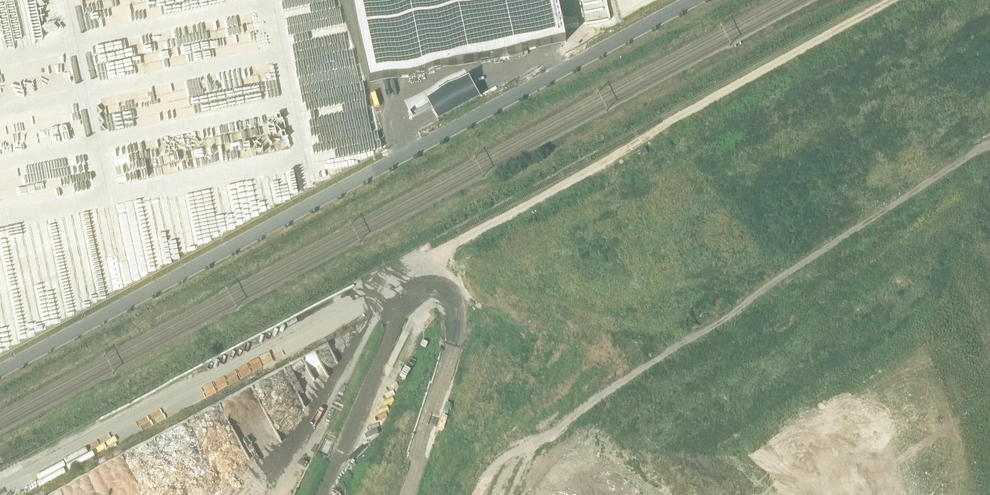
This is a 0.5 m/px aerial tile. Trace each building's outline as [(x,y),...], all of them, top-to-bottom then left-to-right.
[(370,83),(566,42),(558,0),(353,0),(370,83)] [(435,95),(439,103),(474,85),(470,77),(435,95)] [(148,93),(136,97),(138,102),(150,99),(148,93)] [(362,305),(361,297),(350,298),(350,307),(362,305)] [(420,357),(423,349),(418,346),(414,355),(420,357)] [(222,414),(218,417),(225,426),(229,423),(222,414)] [(954,436),(964,433),(962,428),(952,431),(954,436)] [(970,439),(958,441),(960,454),(971,453),(970,439)]
